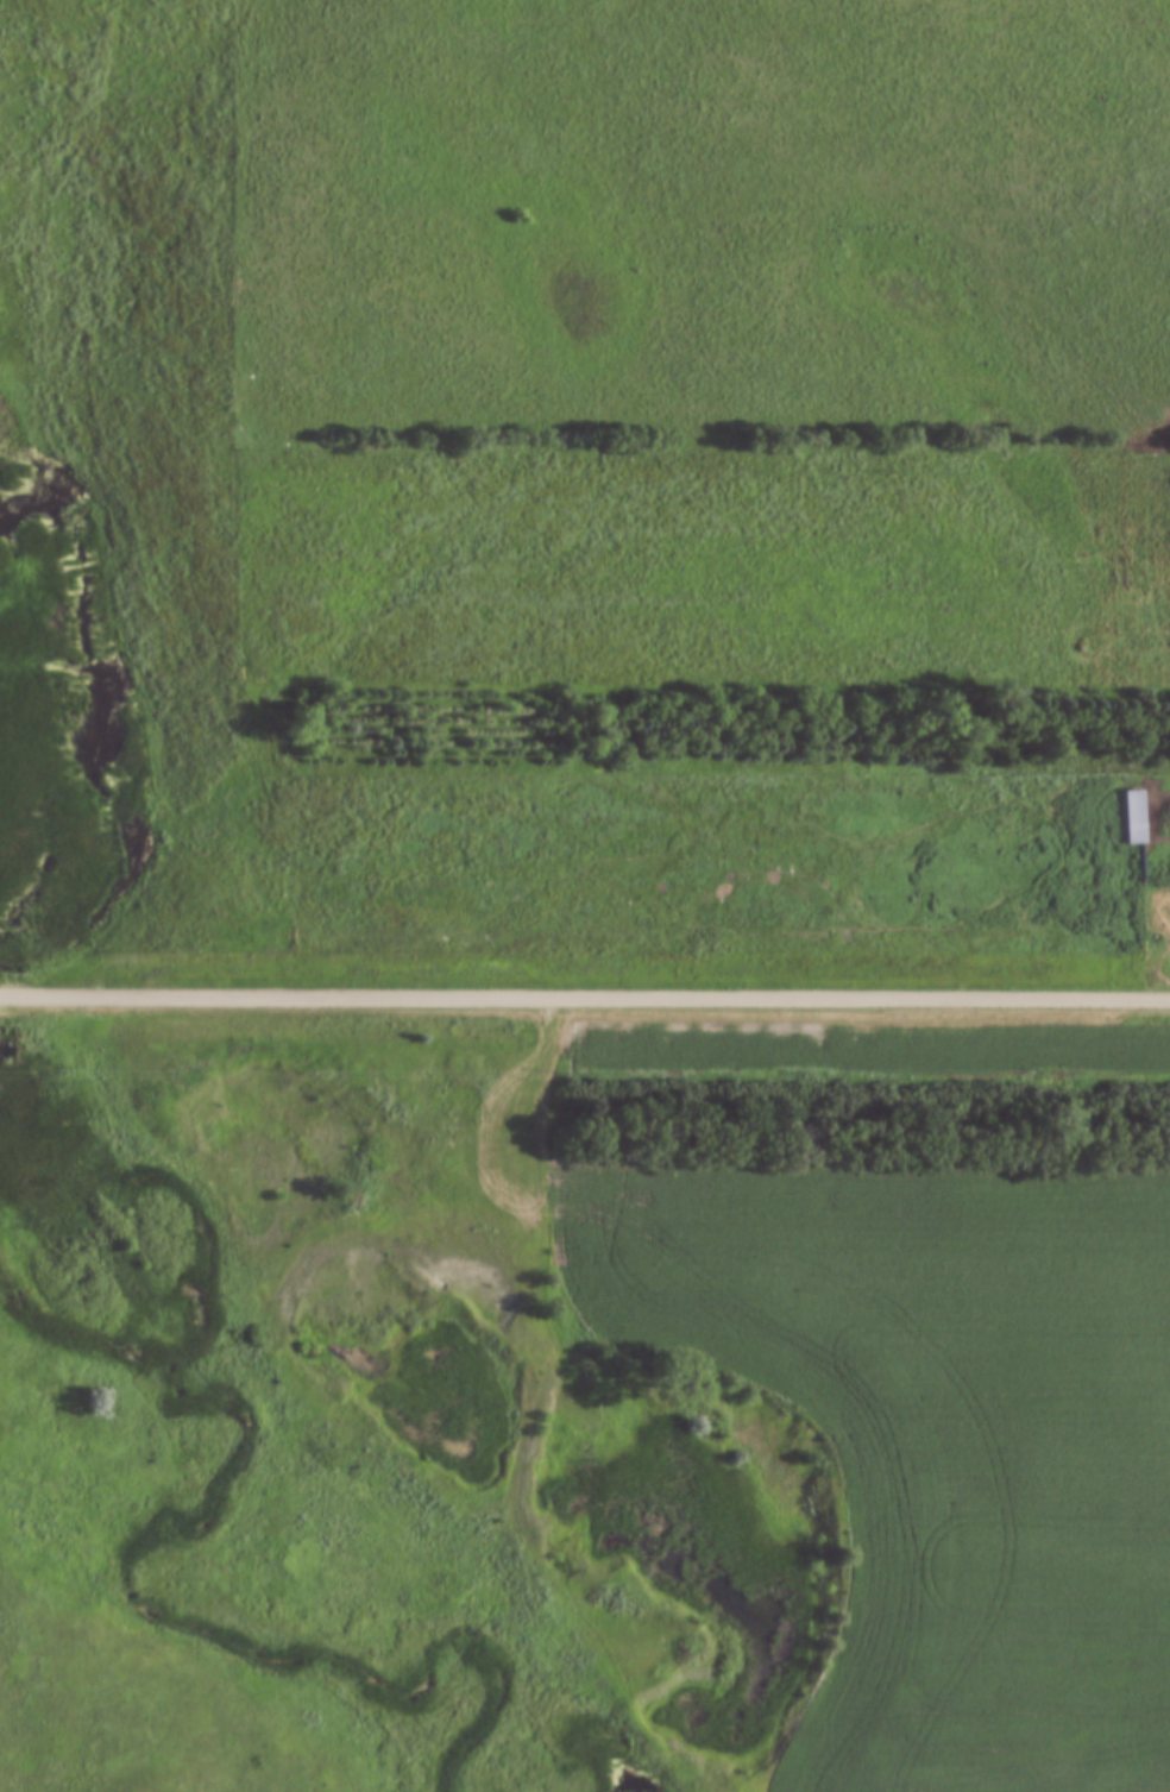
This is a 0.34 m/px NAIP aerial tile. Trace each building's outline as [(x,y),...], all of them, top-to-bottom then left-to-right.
[(1141,845),(1141,790),(1122,790),(1122,845),(1141,845)]
